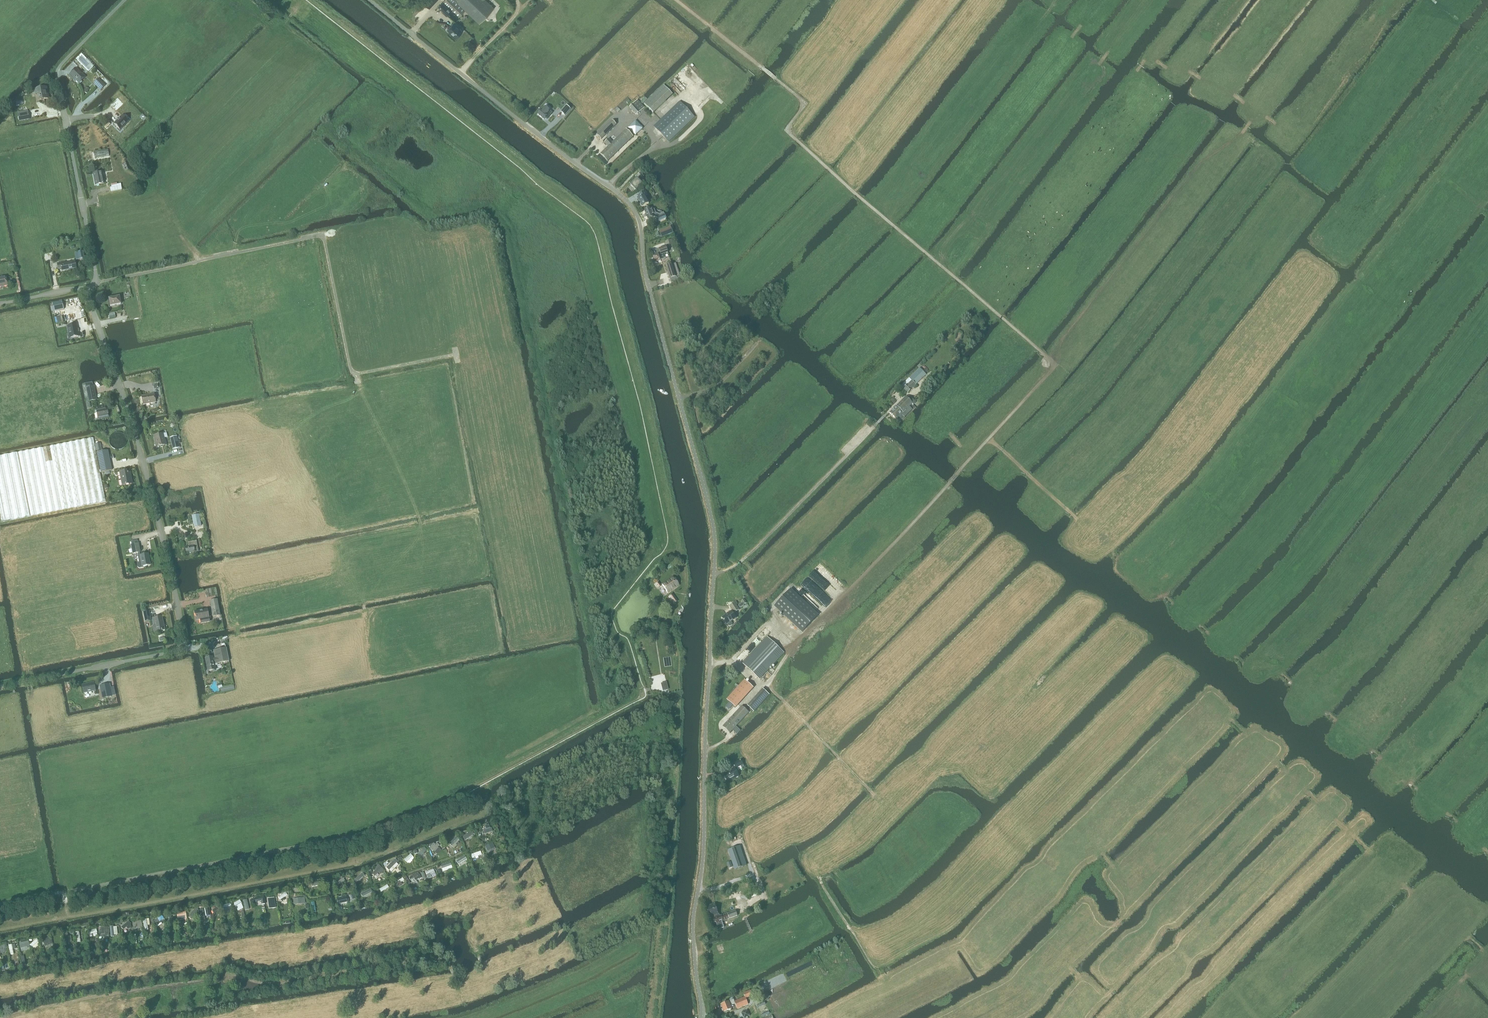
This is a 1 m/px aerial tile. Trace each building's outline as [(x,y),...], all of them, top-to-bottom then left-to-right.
[(423,2),(429,8),(433,4),(430,1),(432,0),(424,0),(423,2)] [(494,8),(486,0),(444,0),(444,1),(459,16),(465,10),(457,3),(458,3),(479,23),(494,8)] [(447,15),(451,11),(442,2),(438,7),(447,15)] [(459,35),(461,33),(461,32),(462,30),(459,27),(454,22),(452,24),(452,25),(451,26),(450,26),(447,29),(451,32),(456,37),(458,35),(459,35)] [(76,60),(89,72),(94,66),(82,54),(76,60)] [(79,84),(85,78),(77,69),(69,76),(73,80),(74,79),(79,84)] [(98,78),(93,84),(101,91),(105,86),(106,86),(101,81),(98,78)] [(664,85),(649,99),(644,104),(653,113),(673,94),(664,85)] [(48,99),(46,88),(34,91),(35,96),(38,95),(39,101),(48,99)] [(636,100),(629,107),(636,114),(643,107),(636,100)] [(669,142),(695,117),(680,101),(654,126),(669,142)] [(566,106),(561,112),(565,116),(570,109),(566,106)] [(542,110),(538,114),(544,119),(546,117),(547,119),(552,113),(545,107),(542,110)] [(28,110),(17,112),(19,121),(30,119),(28,110)] [(117,121),(114,124),(120,130),(129,122),(123,116),(119,119),(118,119),(117,120),(117,121)] [(601,139),(616,124),(612,120),(597,135),(601,139)] [(607,161),(633,137),(626,130),(613,142),(609,138),(605,142),(609,146),(601,154),(607,161)] [(108,150),(94,152),(95,158),(109,156),(108,150)] [(96,186),(104,184),(102,172),(93,174),(96,186)] [(636,190),(643,184),(637,178),(631,185),(636,190)] [(643,207),(649,203),(646,197),(648,196),(645,192),(639,195),(641,198),(639,199),(643,207)] [(645,210),(648,219),(654,217),(658,218),(659,222),(666,219),(665,215),(665,216),(664,213),(660,215),(656,213),(654,210),(651,208),(645,210)] [(656,255),(652,256),(654,262),(666,259),(665,254),(668,253),(666,247),(659,249),(655,251),(656,255)] [(76,268),(75,262),(65,263),(65,262),(57,263),(58,269),(61,269),(62,271),(76,268)] [(679,274),(676,264),(673,265),(672,264),(666,266),(669,277),(670,279),(671,281),(671,283),(678,281),(677,280),(676,277),(680,276),(679,274)] [(110,306),(121,304),(119,297),(109,299),(110,306)] [(60,302),(53,304),(54,311),(64,309),(62,301),(60,301),(60,302)] [(76,325),(68,326),(69,334),(70,338),(72,338),(79,337),(76,325)] [(901,386),(904,388),(908,393),(916,385),(923,377),(917,371),(910,378),(909,378),(901,386)] [(92,382),(85,384),(86,387),(89,402),(96,400),(92,382)] [(143,405),(156,402),(154,394),(142,397),(143,405)] [(910,396),(907,399),(905,398),(890,413),(896,420),(899,417),(902,420),(912,409),(909,406),(912,404),(913,405),(916,402),(910,396)] [(106,409),(105,405),(95,408),(96,413),(97,412),(98,419),(109,417),(107,409),(106,409)] [(165,440),(163,434),(154,436),(155,442),(156,448),(167,445),(165,440)] [(173,450),(180,448),(177,436),(170,438),(173,450)] [(106,502),(93,438),(0,456),(0,515),(2,523),(33,516),(106,502)] [(101,473),(112,470),(108,450),(97,453),(101,473)] [(127,473),(127,471),(119,472),(122,486),(132,484),(130,473),(127,473)] [(199,515),(192,517),(194,528),(201,526),(201,522),(200,523),(199,515)] [(132,545),(131,545),(132,554),(137,553),(139,562),(138,563),(137,564),(138,568),(139,568),(143,568),(143,567),(150,565),(148,554),(140,555),(140,552),(138,540),(132,541),(131,541),(132,545)] [(186,554),(189,553),(198,552),(197,541),(188,543),(189,547),(185,547),(186,554)] [(662,585),(668,593),(679,585),(673,577),(662,585)] [(790,590),(775,606),(803,632),(818,616),(790,590)] [(673,594),(668,597),(673,604),(678,601),(677,600),(673,594)] [(218,599),(210,601),(213,617),(220,616),(218,599)] [(742,603),(739,605),(740,608),(744,605),(747,603),(744,599),(741,601),(742,603)] [(735,602),(729,606),(734,614),(740,610),(735,602)] [(210,622),(208,609),(195,612),(196,620),(200,620),(201,623),(210,622)] [(142,612),(144,622),(151,621),(149,611),(142,612)] [(732,611),(722,618),(727,624),(729,626),(730,627),(732,625),(733,624),(731,621),(736,618),(732,611)] [(162,617),(153,618),(154,626),(153,626),(154,632),(165,630),(162,617)] [(759,679),(784,653),(767,637),(743,663),(759,679)] [(226,648),(214,650),(215,658),(214,659),(215,665),(217,664),(229,662),(226,648)] [(213,656),(205,658),(207,670),(208,674),(210,674),(210,671),(216,670),(215,665),(214,659),(213,656)] [(738,689),(728,699),(731,702),(731,703),(736,707),(753,688),(744,679),(736,688),(738,689)] [(84,694),(95,691),(94,683),(82,685),(84,694)] [(110,684),(101,686),(103,698),(116,695),(114,687),(110,687),(110,684)] [(750,702),(747,705),(755,712),(758,708),(750,702)] [(740,730),(736,726),(749,713),(742,706),(723,726),(730,733),(732,730),(737,734),(740,730)] [(741,760),(734,764),(736,769),(744,765),(741,760)] [(732,780),(739,776),(735,769),(724,775),(727,781),(731,779),(732,780)] [(471,830),(463,837),(465,840),(474,832),(471,830)] [(456,837),(449,843),(452,846),(459,840),(456,837)] [(437,843),(431,850),(434,852),(440,845),(437,843)] [(492,843),(485,846),(487,851),(495,848),(492,843)] [(740,846),(728,850),(735,869),(746,865),(740,846)] [(424,848),(418,855),(421,858),(427,851),(424,848)] [(411,855),(404,860),(407,863),(413,858),(411,855)] [(465,856),(456,861),(458,864),(467,859),(465,856)] [(395,859),(387,868),(390,871),(398,862),(395,859)] [(381,866),(373,873),(375,876),(383,870),(381,866)] [(370,889),(361,894),(363,897),(372,893),(370,889)] [(285,892),(278,897),(280,900),(287,895),(285,892)] [(274,898),(267,899),(269,909),(276,908),(274,898)] [(715,904),(706,907),(710,917),(716,915),(716,917),(711,919),(713,925),(717,923),(719,929),(724,927),(722,922),(722,921),(723,922),(738,916),(736,910),(719,916),(718,914),(715,904)] [(162,916),(155,921),(157,924),(164,919),(162,916)] [(128,921),(121,927),(124,930),(131,924),(128,921)] [(140,921),(133,924),(135,929),(143,926),(140,921)] [(49,937),(43,940),(45,946),(52,943),(49,937)] [(748,1004),(746,999),(753,996),(751,990),(744,993),(745,997),(734,1001),(733,997),(729,1001),(725,1001),(726,1003),(721,1005),(724,1012),(732,1009),(731,1006),(736,1004),(737,1009),(748,1004)] [(741,1013),(744,1017),(746,1017),(750,1016),(747,1010),(741,1013)]
